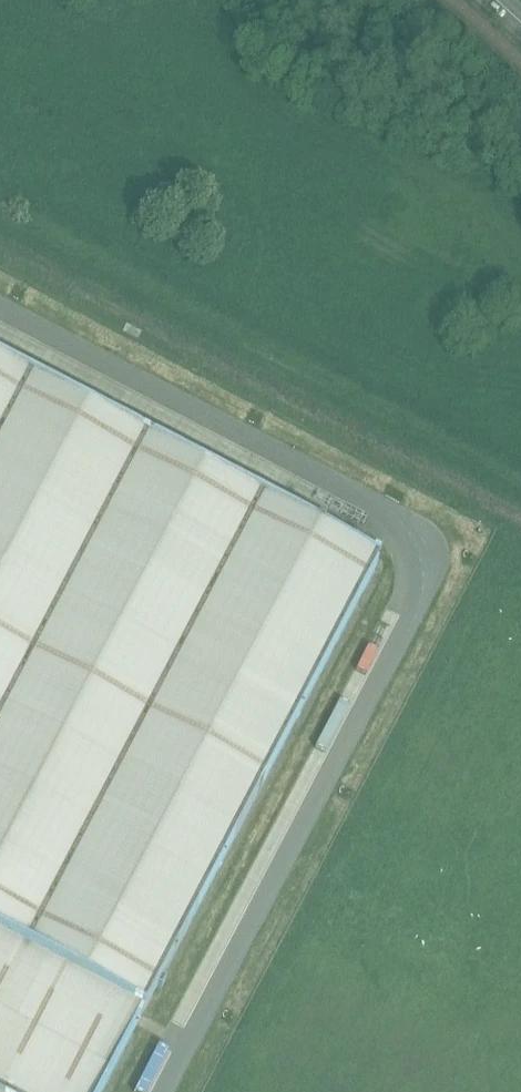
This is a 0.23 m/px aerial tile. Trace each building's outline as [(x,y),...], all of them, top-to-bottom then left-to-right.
[(146,1029),(157,1009),(385,570),(377,566),(0,368),(0,1091),(114,1091),(146,1029)]
